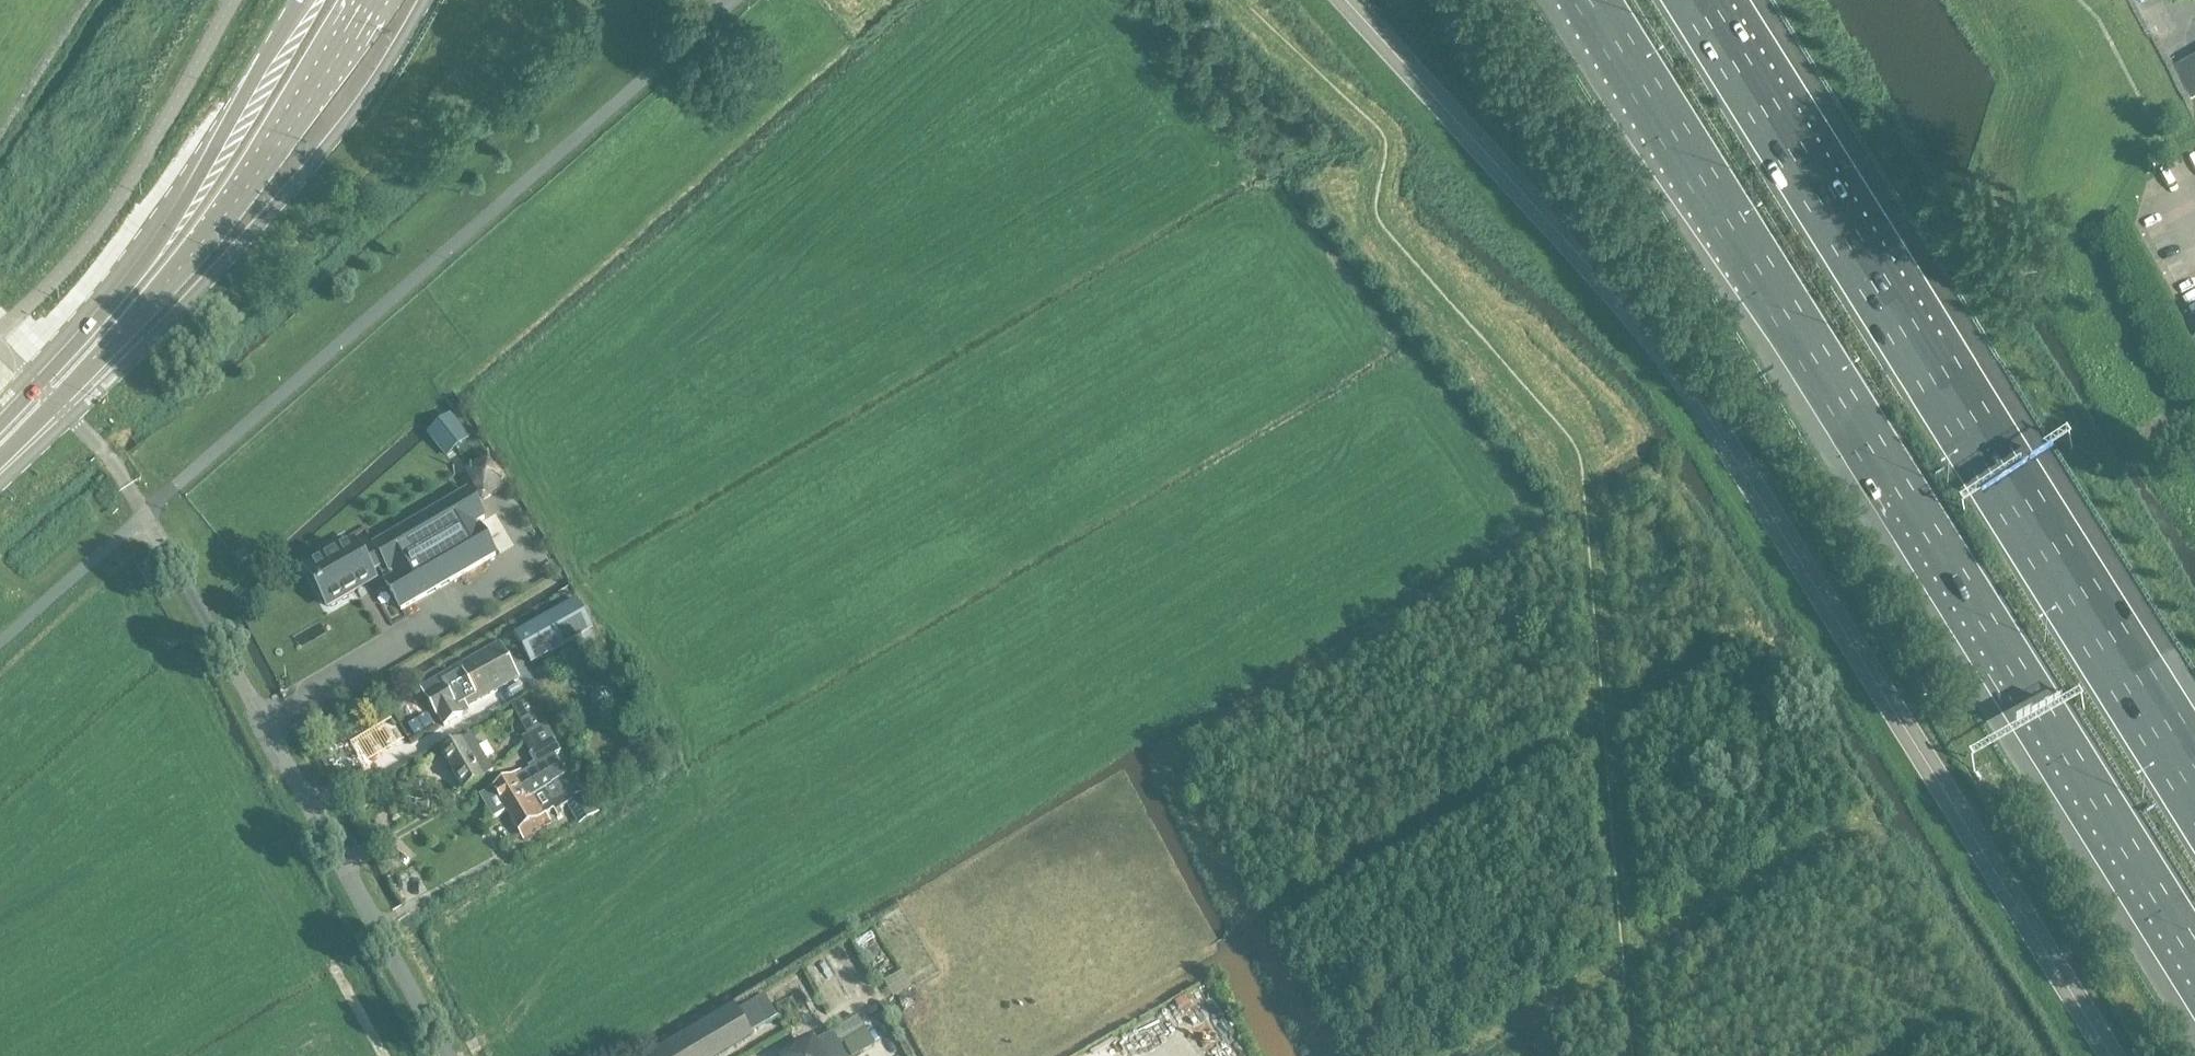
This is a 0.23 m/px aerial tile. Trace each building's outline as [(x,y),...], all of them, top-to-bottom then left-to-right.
[(2194,95),(2194,61),(2175,72),(2190,98),(2194,95)] [(450,415),(427,434),(446,457),(469,438),(450,415)] [(490,463),(471,474),(484,498),(504,486),(490,463)] [(393,578),(385,582),(402,610),(496,556),(477,524),(485,519),(468,491),(374,545),(376,548),(386,565),(393,578)] [(386,565),(376,548),(361,557),(353,544),(308,570),(329,607),(374,580),(371,574),(386,565)] [(542,619),(512,635),(529,665),(558,648),(542,619)] [(500,642),(421,688),(445,728),(463,717),(462,715),(469,711),(468,709),(520,679),(500,642)] [(600,643),(591,648),(599,662),(608,657),(600,643)] [(618,663),(612,666),(618,677),(624,673),(618,663)] [(597,689),(591,697),(592,707),(600,713),(610,712),(616,704),(615,693),(607,688),(597,689)] [(532,755),(555,742),(529,699),(513,708),(529,735),(523,739),(532,755)] [(392,720),(384,725),(393,740),(401,735),(392,720)] [(481,751),(472,737),(443,754),(464,790),(493,772),(486,760),(494,755),(489,747),(481,751)] [(498,821),(508,815),(537,797),(574,774),(573,772),(567,775),(556,756),(562,753),(555,742),(532,755),(530,757),(534,764),(528,767),(529,770),(523,774),(522,772),(483,795),(498,821)] [(537,797),(508,815),(523,840),(553,824),(547,815),(554,811),(558,818),(565,814),(562,810),(567,807),(579,827),(599,814),(574,774),(537,797)] [(650,1055),(717,1055),(752,1035),(734,1006),(650,1055)] [(786,1055),(846,1055),(833,1033),(816,1043),(814,1039),(786,1055)]
